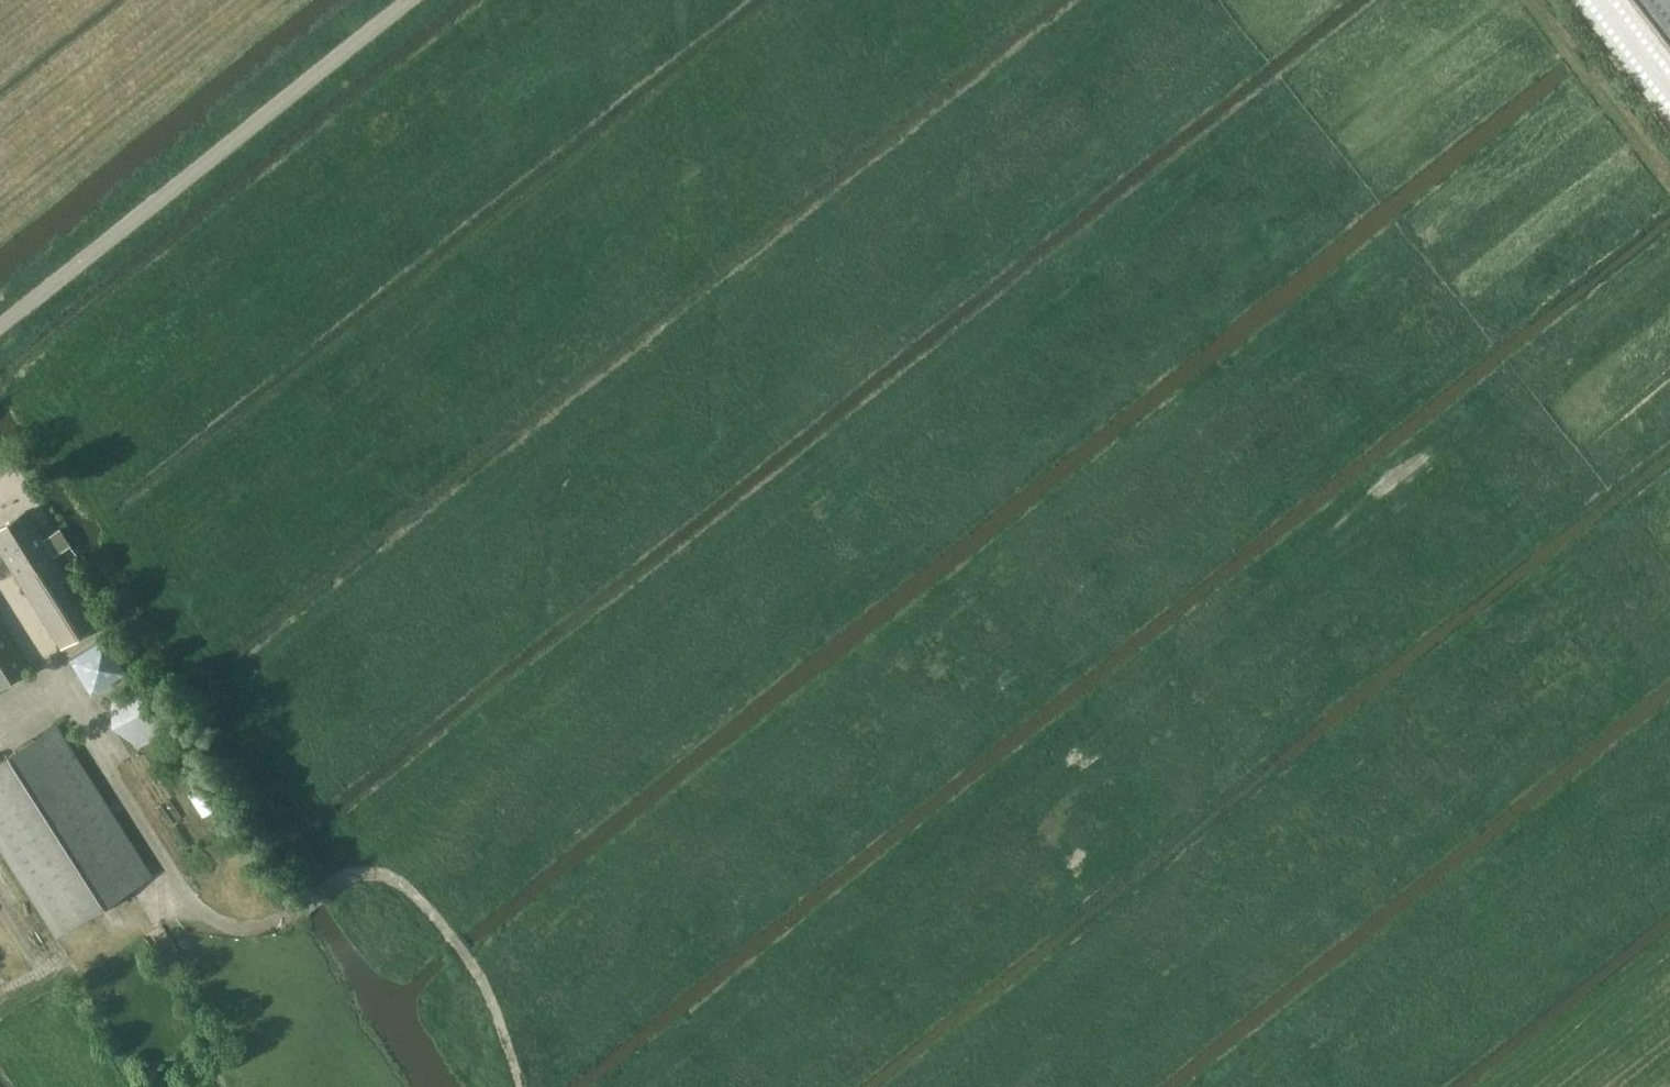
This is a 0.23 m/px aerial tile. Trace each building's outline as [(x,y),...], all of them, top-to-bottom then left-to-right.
[(1669,122),(1669,0),(1575,0),(1669,122)] [(97,623),(54,556),(70,547),(59,529),(43,539),(26,512),(0,528),(0,551),(60,646),(97,623)] [(29,668),(0,622),(0,686),(29,668)] [(89,689),(125,674),(109,636),(73,651),(89,689)] [(135,690),(111,703),(110,730),(133,744),(157,731),(158,704),(135,690)] [(151,876),(57,726),(0,762),(0,848),(56,936),(151,876)]
